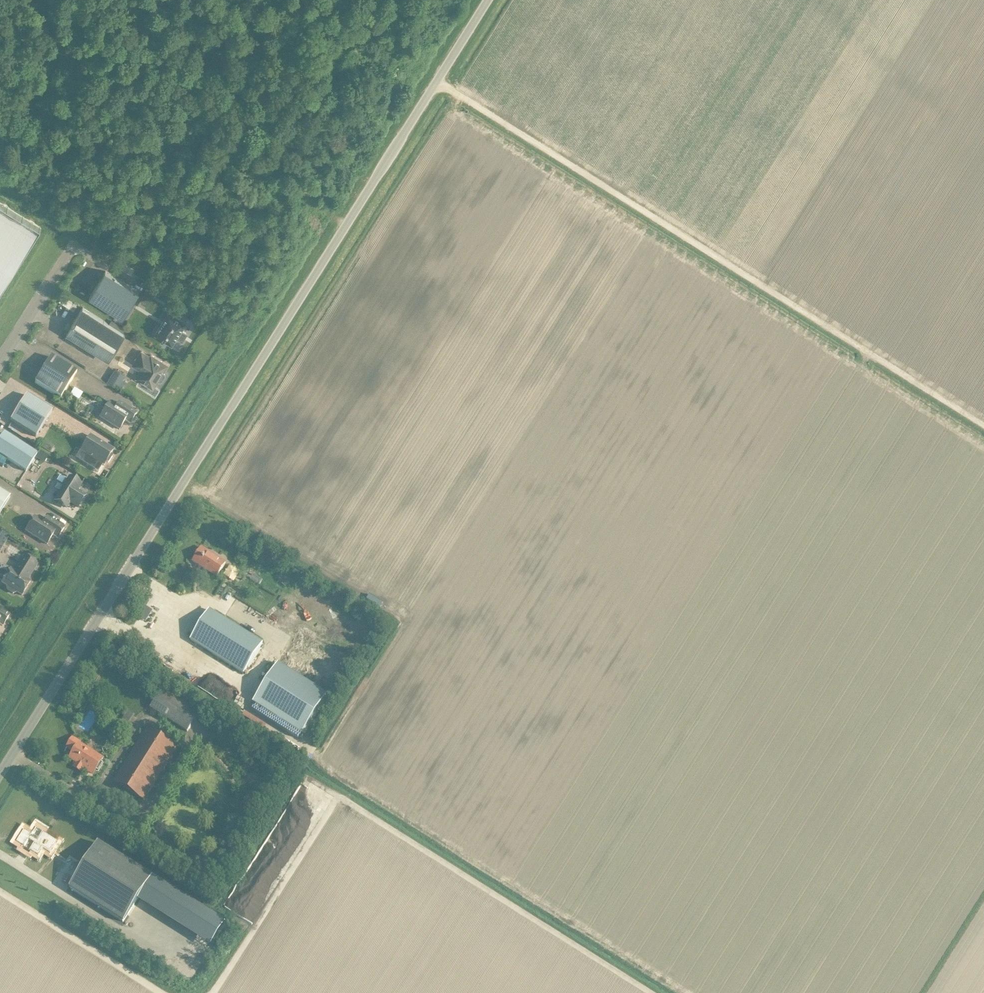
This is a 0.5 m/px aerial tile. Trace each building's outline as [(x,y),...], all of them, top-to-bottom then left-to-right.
[(40,227),(0,201),(0,290),(40,227)] [(126,273),(129,266),(114,258),(109,255),(105,262),(126,273)] [(88,295),(122,317),(138,291),(104,270),(88,295)] [(65,332),(108,358),(124,333),(82,306),(65,332)] [(153,333),(171,344),(176,337),(181,340),(186,333),(181,329),(185,322),(168,310),(153,333)] [(136,377),(152,387),(157,379),(158,380),(160,380),(164,374),(163,372),(161,371),(166,364),(150,354),(149,355),(141,350),(134,360),(143,366),(136,377)] [(33,382),(59,399),(76,373),(50,357),(33,382)] [(107,365),(99,376),(114,385),(121,374),(107,365)] [(9,420),(35,437),(51,411),(25,395),(9,420)] [(129,424),(136,413),(118,402),(121,404),(118,408),(117,407),(115,408),(108,403),(99,417),(118,429),(124,420),(129,424)] [(2,432),(0,436),(0,456),(25,471),(36,454),(2,432)] [(89,436),(81,449),(75,458),(98,472),(105,461),(107,462),(111,456),(109,454),(112,450),(89,436)] [(76,507),(84,495),(76,490),(79,485),(68,478),(54,500),(66,507),(69,502),(76,507)] [(9,497),(0,491),(0,511),(9,497)] [(46,517),(42,522),(33,516),(24,530),(46,544),(51,535),(56,539),(63,528),(46,517)] [(191,561),(216,576),(224,562),(200,547),(191,561)] [(6,586),(6,587),(6,589),(12,593),(14,593),(15,591),(21,595),(29,581),(27,580),(36,564),(24,556),(14,572),(9,569),(0,582),(6,586)] [(243,576),(254,581),(256,576),(245,571),(243,576)] [(2,626),(8,615),(0,609),(0,625),(2,626)] [(261,643),(208,609),(189,639),(242,673),(261,643)] [(285,629),(270,656),(314,679),(328,652),(285,629)] [(277,663),(252,702),(301,734),(326,695),(277,663)] [(149,708),(186,730),(199,710),(162,687),(149,708)] [(126,712),(117,727),(124,732),(134,717),(126,712)] [(145,729),(113,781),(143,800),(175,748),(145,729)] [(100,762),(102,758),(78,743),(79,742),(72,737),(63,751),(64,751),(66,747),(72,751),(68,758),(75,762),(73,766),(80,771),(83,767),(93,773),(95,770),(97,771),(102,763),(100,762)] [(23,829),(15,842),(38,856),(42,850),(49,854),(57,841),(35,827),(31,834),(23,829)] [(70,889),(122,922),(150,877),(98,844),(70,889)]
